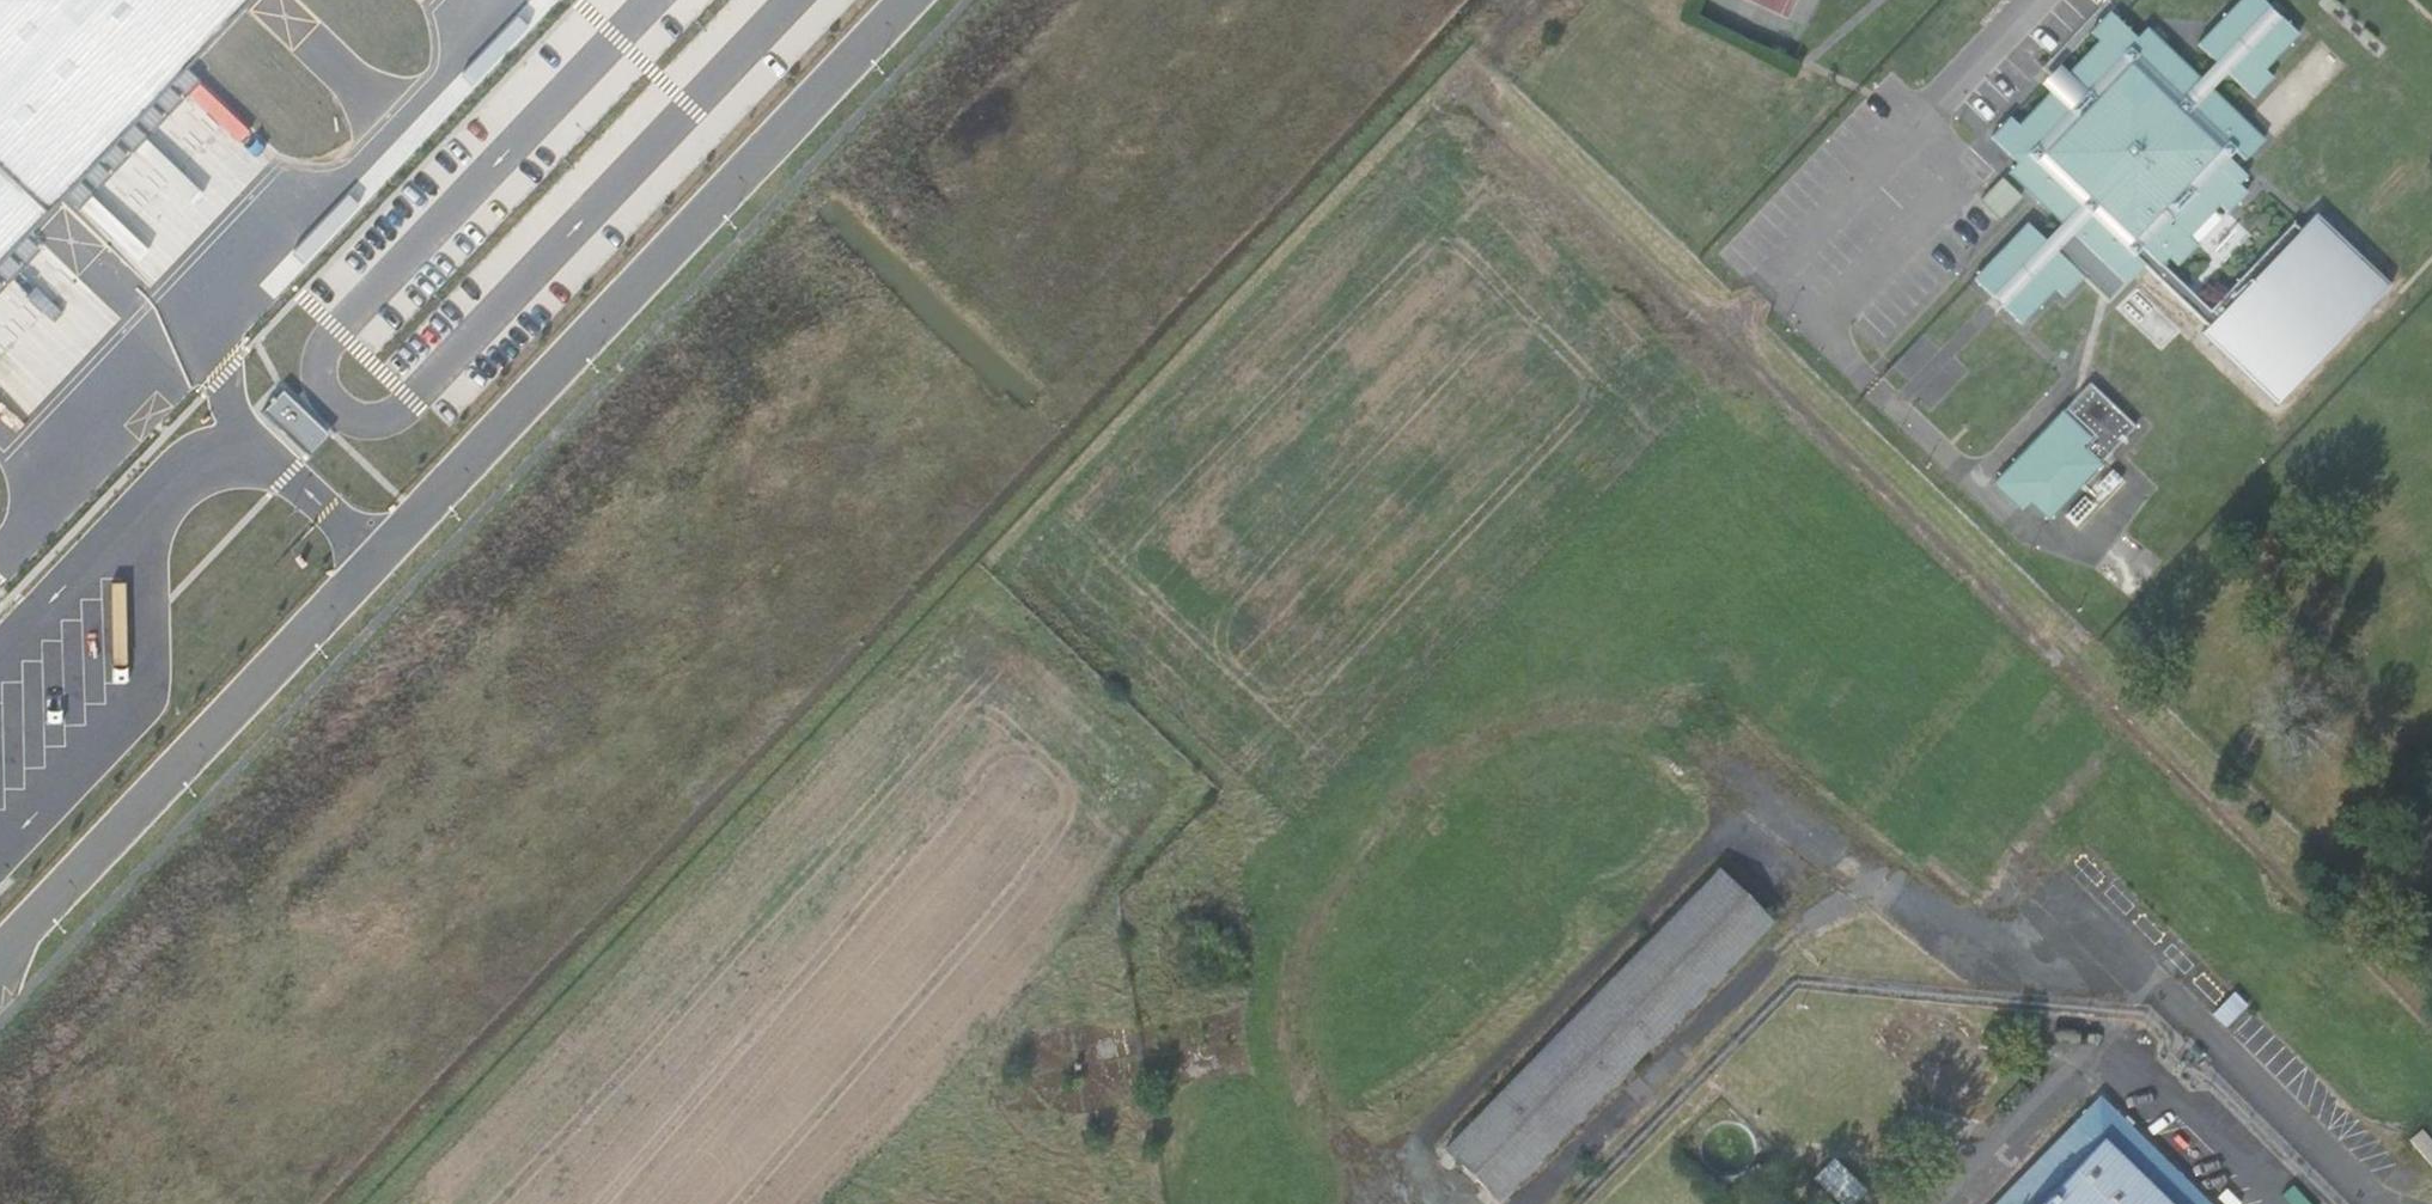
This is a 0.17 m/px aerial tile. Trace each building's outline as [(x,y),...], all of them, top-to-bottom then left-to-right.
[(259,0),(0,0),(0,271),(259,0)] [(2030,221),(1974,279),(2027,331),(2061,296),(2066,301),(2090,277),(2113,300),(2150,262),(2220,329),(2214,335),(2285,405),(2398,290),(2325,219),(2224,321),(2169,267),(2173,263),(2181,271),(2255,195),(2246,186),(2254,178),(2236,161),(2242,155),(2249,163),(2268,143),(2216,92),(2234,74),(2258,97),(2275,80),(2266,71),(2300,36),(2262,0),(2252,0),(2207,46),(2226,64),(2206,84),(2154,33),(2144,43),(2115,15),(2096,34),(2105,44),(2025,126),(2016,116),(1994,139),(2020,164),(2009,175),(2062,226),(2049,239),(2030,221)] [(272,382),(254,401),(297,443),(316,424),(272,382)] [(2093,386),(1997,484),(2027,513),(2035,504),(2049,518),(2137,429),(2093,386)] [(1727,873),(1449,1147),(1504,1203),(1782,929),(1727,873)] [(2007,1203),(2208,1203),(2108,1104),(2007,1203)] [(1818,1179),(1842,1203),(1862,1203),(1872,1194),(1839,1159),(1818,1179)]
